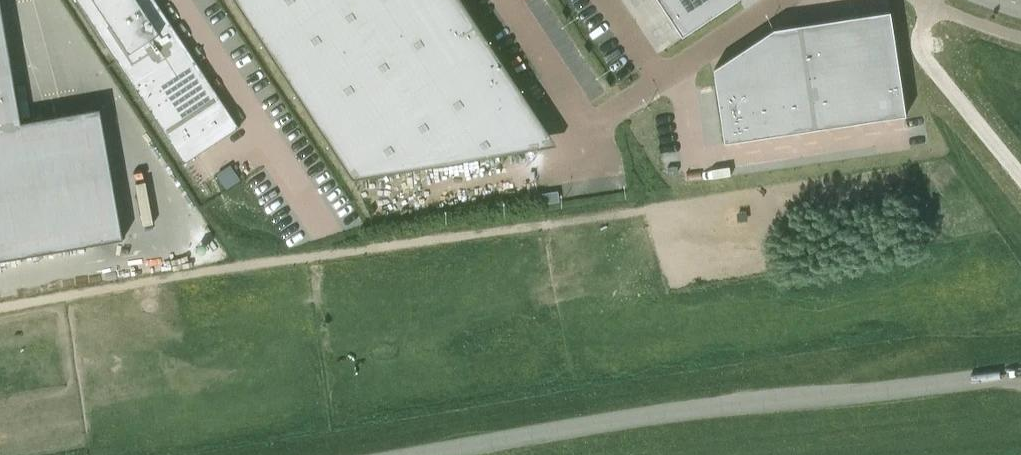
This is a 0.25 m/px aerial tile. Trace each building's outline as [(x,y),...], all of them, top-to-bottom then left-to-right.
[(123,239),(100,109),(22,122),(1,0),(0,0),(0,260),(123,239)] [(184,164),(239,128),(160,7),(156,9),(150,0),(77,0),(184,164)] [(352,180),(420,169),(534,150),(505,104),(522,92),(461,0),(233,0),(352,180)] [(682,37),(738,0),(658,0),(682,37)] [(860,16),(868,68),(898,64),(890,12),(860,16)] [(868,68),(860,16),(830,21),(838,73),(868,68)] [(807,77),(838,73),(830,21),(800,26),(807,77)] [(777,82),(807,77),(800,26),(774,29),(770,32),(777,82)] [(770,32),(742,51),(747,87),(777,82),(770,32)] [(749,99),(747,87),(742,51),(713,70),(718,103),(749,99)] [(906,116),(898,64),(868,68),(876,120),(906,116)] [(868,68),(838,73),(845,125),(876,120),(868,68)] [(815,129),(845,125),(838,73),(807,77),(815,129)] [(785,134),(815,129),(807,77),(777,82),(785,134)] [(747,87),(749,99),(755,139),(785,134),(777,82),(747,87)] [(725,143),(755,139),(749,99),(718,103),(725,143)]
